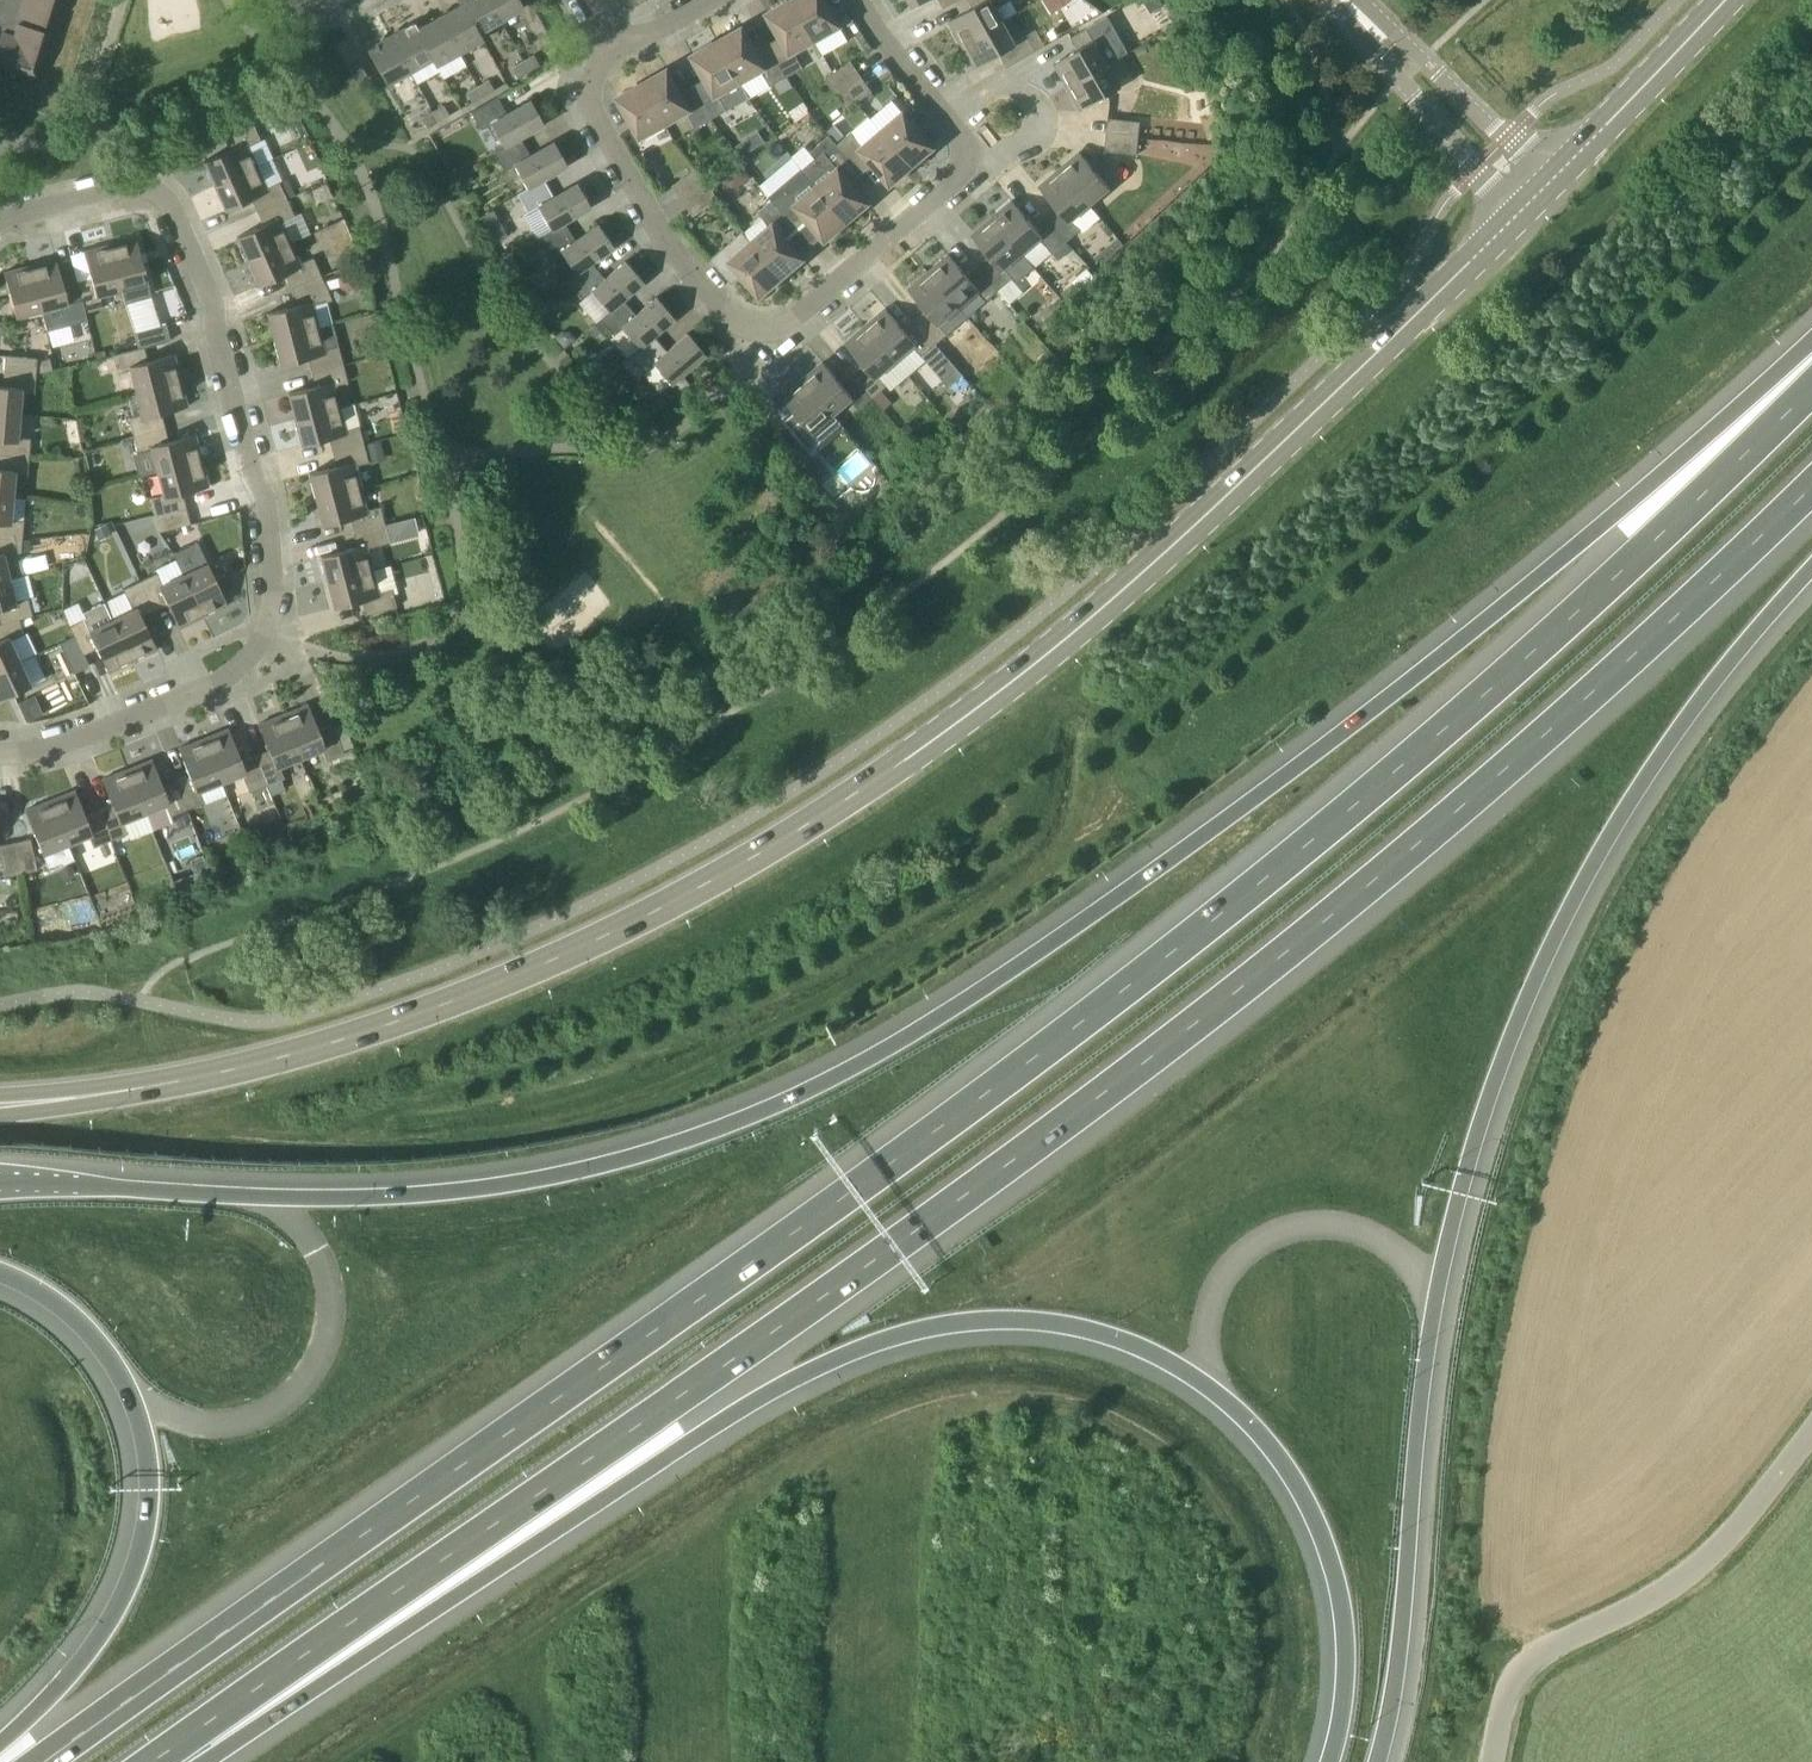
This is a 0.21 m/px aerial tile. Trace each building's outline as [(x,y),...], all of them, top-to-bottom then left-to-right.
[(35,76),(59,0),(0,0),(0,65),(35,76)] [(479,32),(500,21),(488,0),(457,0),(460,5),(461,4),(478,33),(479,32)] [(500,21),(524,7),(519,0),(488,0),(500,21)] [(815,39),(793,0),(792,0),(768,13),(785,43),(772,50),(787,77),(803,68),(794,51),(815,39)] [(815,39),(840,25),(826,0),(793,0),(815,39)] [(913,8),(928,0),(909,0),(913,8)] [(1004,21),(993,1),(995,0),(969,0),(974,8),(950,21),(963,44),(1004,21)] [(460,5),(439,17),(459,52),(483,39),(479,32),(478,33),(461,4),(460,5)] [(433,58),(432,59),(435,66),(459,52),(439,17),(418,28),(416,29),(433,58)] [(1007,67),(1010,66),(1036,51),(1026,35),(1015,41),(1004,21),(963,44),(976,68),(1000,54),(1007,67)] [(1068,86),(1109,63),(1097,43),(1109,37),(1099,21),(1071,37),(1079,49),(1055,63),(1068,86)] [(414,22),(390,35),(410,71),(432,59),(433,58),(416,29),(418,28),(414,22)] [(787,77),(772,50),(759,57),(743,28),(718,41),(741,81),(762,69),(771,86),(787,77)] [(387,84),(410,71),(390,35),(367,48),(387,84)] [(719,93),(741,81),(718,41),(693,55),(710,85),(697,92),(712,119),(728,110),(719,93)] [(528,71),(539,65),(534,55),(523,61),(528,71)] [(517,77),(528,71),(523,61),(512,67),(517,77)] [(837,94),(862,76),(851,61),(826,78),(837,94)] [(358,84),(368,78),(360,63),(349,69),(358,84)] [(1109,63),(1068,86),(1081,110),(1122,87),(1109,63)] [(668,69),(643,83),(666,123),(687,111),(696,128),(712,119),(697,92),(685,99),(668,69)] [(862,76),(837,94),(847,109),(873,91),(862,76)] [(483,96),(494,90),(489,80),(478,86),(483,96)] [(641,137),(666,123),(643,83),(619,97),(641,137)] [(472,102),(483,96),(478,86),(467,92),(472,102)] [(503,109),(504,108),(497,96),(471,111),(481,129),(491,123),(504,146),(520,137),(520,138),(544,124),(530,100),(500,117),(498,111),(503,108),(503,109)] [(433,111),(438,121),(449,115),(444,105),(433,111)] [(427,127),(438,121),(433,111),(422,118),(427,127)] [(882,131),(912,165),(934,147),(904,112),(882,131)] [(1107,134),(1140,138),(1141,121),(1109,117),(1107,134)] [(215,185),(257,166),(248,146),(261,140),(253,123),(224,136),(229,149),(204,161),(215,185)] [(891,184),(912,165),(882,131),(864,146),(852,132),(838,144),(858,168),(869,158),(891,184)] [(1138,154),(1140,138),(1107,134),(1105,151),(1138,154)] [(838,144),(837,144),(829,135),(810,151),(816,158),(802,170),(847,221),(869,203),(847,177),(858,168),(838,144)] [(514,165),(527,188),(544,179),(567,166),(554,141),(524,158),(521,153),(526,150),(526,151),(527,150),(520,138),(520,137),(504,146),(494,152),(504,170),(514,165)] [(1191,158),(1191,160),(1217,162),(1218,142),(1142,137),(1141,154),(1191,158)] [(1061,168),(1092,203),(1111,187),(1098,173),(1080,151),(1061,168)] [(751,177),(742,164),(724,178),(732,190),(751,177)] [(257,212),(287,198),(279,181),(267,187),(257,166),(215,185),(226,210),(252,199),(257,212)] [(683,201),(709,183),(698,168),(673,186),(683,201)] [(1073,219),(1092,203),(1061,168),(1039,186),(1057,207),(1046,217),(1067,241),(1081,229),(1073,219)] [(804,214),(823,236),(826,240),(847,221),(802,170),(770,197),(772,200),(793,223),(804,214)] [(524,214),(537,237),(551,229),(551,230),(564,222),(591,207),(577,183),(547,200),(544,194),(549,192),(550,192),(551,191),(544,179),(527,188),(517,193),(528,212),(524,214)] [(709,183),(683,201),(694,216),(719,198),(709,183)] [(248,261),(291,242),(282,221),(295,215),(287,198),(257,212),(263,225),(237,236),(248,261)] [(782,233),(793,223),(772,200),(758,212),(771,226),(752,242),(782,277),(803,259),(782,233)] [(1067,241),(1046,217),(1035,226),(1013,200),(992,217),(1023,253),(1040,238),(1053,253),(1067,241)] [(495,209),(483,215),(494,237),(506,231),(495,209)] [(1005,268),(1023,253),(992,217),(972,235),(990,256),(978,265),(1000,290),(1014,277),(1005,268)] [(561,283),(567,279),(576,273),(591,263),(614,247),(598,224),(570,243),(566,239),(571,235),(572,236),(572,235),(564,222),(551,230),(551,229),(537,237),(557,266),(551,270),(561,283)] [(760,295),(782,277),(752,242),(743,231),(725,247),(711,259),(728,279),(739,270),(760,295)] [(136,237),(110,244),(122,289),(148,282),(147,278),(159,275),(154,259),(143,262),(136,237)] [(292,289),(323,278),(313,257),(301,262),(291,242),(248,261),(259,285),(285,274),(292,289)] [(100,295),(122,289),(110,244),(84,251),(91,277),(77,281),(85,312),(103,307),(100,295)] [(1000,290),(978,265),(967,275),(950,254),(929,272),(960,307),(977,292),(985,302),(1000,290)] [(85,312),(77,281),(63,284),(56,258),(30,265),(42,310),(64,304),(67,317),(85,312)] [(576,273),(567,279),(583,298),(591,291),(609,311),(623,299),(643,282),(625,260),(599,283),(595,278),(600,274),(600,275),(601,274),(591,263),(576,273)] [(16,317),(42,310),(30,265),(4,272),(16,317)] [(942,322),(960,307),(929,272),(909,289),(926,310),(915,319),(936,344),(951,332),(942,322)] [(274,339),(319,327),(314,305),(333,300),(323,278),(292,289),(299,304),(267,313),(274,339)] [(600,318),(631,354),(639,347),(640,347),(654,335),(675,318),(656,297),(630,319),(626,314),(631,310),(631,311),(632,310),(623,299),(609,311),(600,318)] [(936,344),(915,319),(904,329),(887,308),(866,325),(897,361),(914,346),(922,356),(949,387),(963,375),(936,344)] [(139,348),(144,347),(171,340),(166,324),(135,332),(139,348)] [(343,363),(339,345),(333,324),(320,327),(319,327),(274,339),(281,365),(308,358),(312,372),(343,363)] [(879,376),(897,361),(866,325),(846,343),(864,364),(853,373),(874,398),(888,385),(879,376)] [(639,347),(631,354),(622,362),(636,378),(654,363),(678,393),(689,384),(682,374),(706,354),(687,333),(661,355),(657,351),(662,347),(663,346),(654,335),(640,347),(639,347)] [(136,392),(181,380),(174,354),(148,361),(144,347),(139,348),(113,355),(118,373),(130,370),(136,392)] [(5,354),(4,370),(43,373),(57,369),(53,356),(37,361),(38,357),(5,354)] [(874,398),(853,373),(841,382),(824,362),(803,379),(834,415),(851,400),(859,410),(874,398)] [(295,419),(340,407),(335,385),(348,382),(343,363),(312,372),(315,386),(288,393),(295,419)] [(4,370),(3,386),(0,386),(0,412),(20,414),(22,392),(35,393),(36,376),(43,373),(4,370)] [(817,429),(834,415),(803,379),(783,397),(801,417),(790,427),(811,452),(825,439),(817,429)] [(134,435),(165,427),(162,413),(188,406),(181,380),(136,392),(142,414),(129,417),(131,423),(134,434),(134,435)] [(333,452),(364,444),(359,426),(346,429),(340,407),(295,419),(302,445),(329,438),(333,452)] [(20,414),(0,412),(0,454),(29,456),(31,438),(18,437),(20,414)] [(157,472),(202,460),(196,434),(169,441),(165,427),(134,435),(139,453),(151,450),(157,472)] [(316,499),(361,487),(355,465),(369,462),(364,444),(333,452),(336,466),(309,473),(316,499)] [(29,456),(0,454),(0,495),(13,496),(15,474),(28,475),(29,456)] [(155,516),(187,508),(183,493),(209,486),(202,460),(157,472),(163,494),(150,497),(155,516)] [(354,532),(385,524),(380,506),(367,509),(361,487),(316,499),(323,525),(350,518),(354,532)] [(13,496),(0,495),(0,538),(23,536),(24,520),(11,519),(13,496)] [(187,508),(155,516),(159,531),(191,523),(187,508)] [(327,582),(373,570),(367,548),(390,542),(385,524),(354,532),(357,546),(321,556),(327,582)] [(23,536),(24,556),(74,554),(73,534),(23,536)] [(10,578),(4,556),(21,552),(23,536),(0,538),(0,581),(10,578)] [(182,575),(202,617),(228,604),(208,562),(182,575)] [(373,570),(327,582),(334,608),(362,601),(366,615),(397,607),(392,588),(378,592),(373,570)] [(202,617),(182,575),(163,584),(157,572),(140,580),(155,610),(167,603),(179,628),(202,617)] [(20,619),(33,616),(28,597),(15,600),(10,578),(0,581),(0,619),(1,623),(19,618),(20,619)] [(142,616),(155,610),(140,580),(123,588),(133,609),(113,618),(133,661),(157,649),(142,616)] [(133,661),(113,618),(92,628),(87,617),(70,625),(75,636),(84,654),(97,648),(109,672),(133,661)] [(20,619),(19,618),(1,623),(0,623),(0,670),(20,660),(10,640),(23,634),(20,619)] [(89,665),(84,654),(75,636),(60,643),(74,672),(89,665)] [(0,670),(0,699),(31,685),(20,660),(0,670)] [(283,714),(301,757),(322,749),(327,761),(344,754),(332,724),(319,729),(308,704),(283,714)] [(280,766),(301,757),(283,714),(258,724),(269,749),(255,755),(267,785),(285,778),(280,766)] [(267,785),(255,755),(242,760),(229,728),(204,738),(221,781),(242,773),(250,792),(267,785)] [(200,790),(221,781),(204,738),(179,748),(189,773),(176,779),(188,809),(205,802),(200,790)] [(188,809),(176,779),(162,784),(152,759),(127,769),(145,812),(166,804),(171,816),(188,809)] [(123,821),(145,812),(127,769),(102,779),(112,804),(99,810),(111,840),(128,833),(123,821)] [(111,840),(99,810),(85,815),(75,790),(50,800),(68,843),(89,835),(94,847),(111,840)] [(43,853),(68,843),(50,800),(25,810),(43,853)] [(15,841),(21,873),(37,869),(31,838),(15,841)] [(21,873),(15,841),(0,844),(0,854),(5,876),(21,873)]
